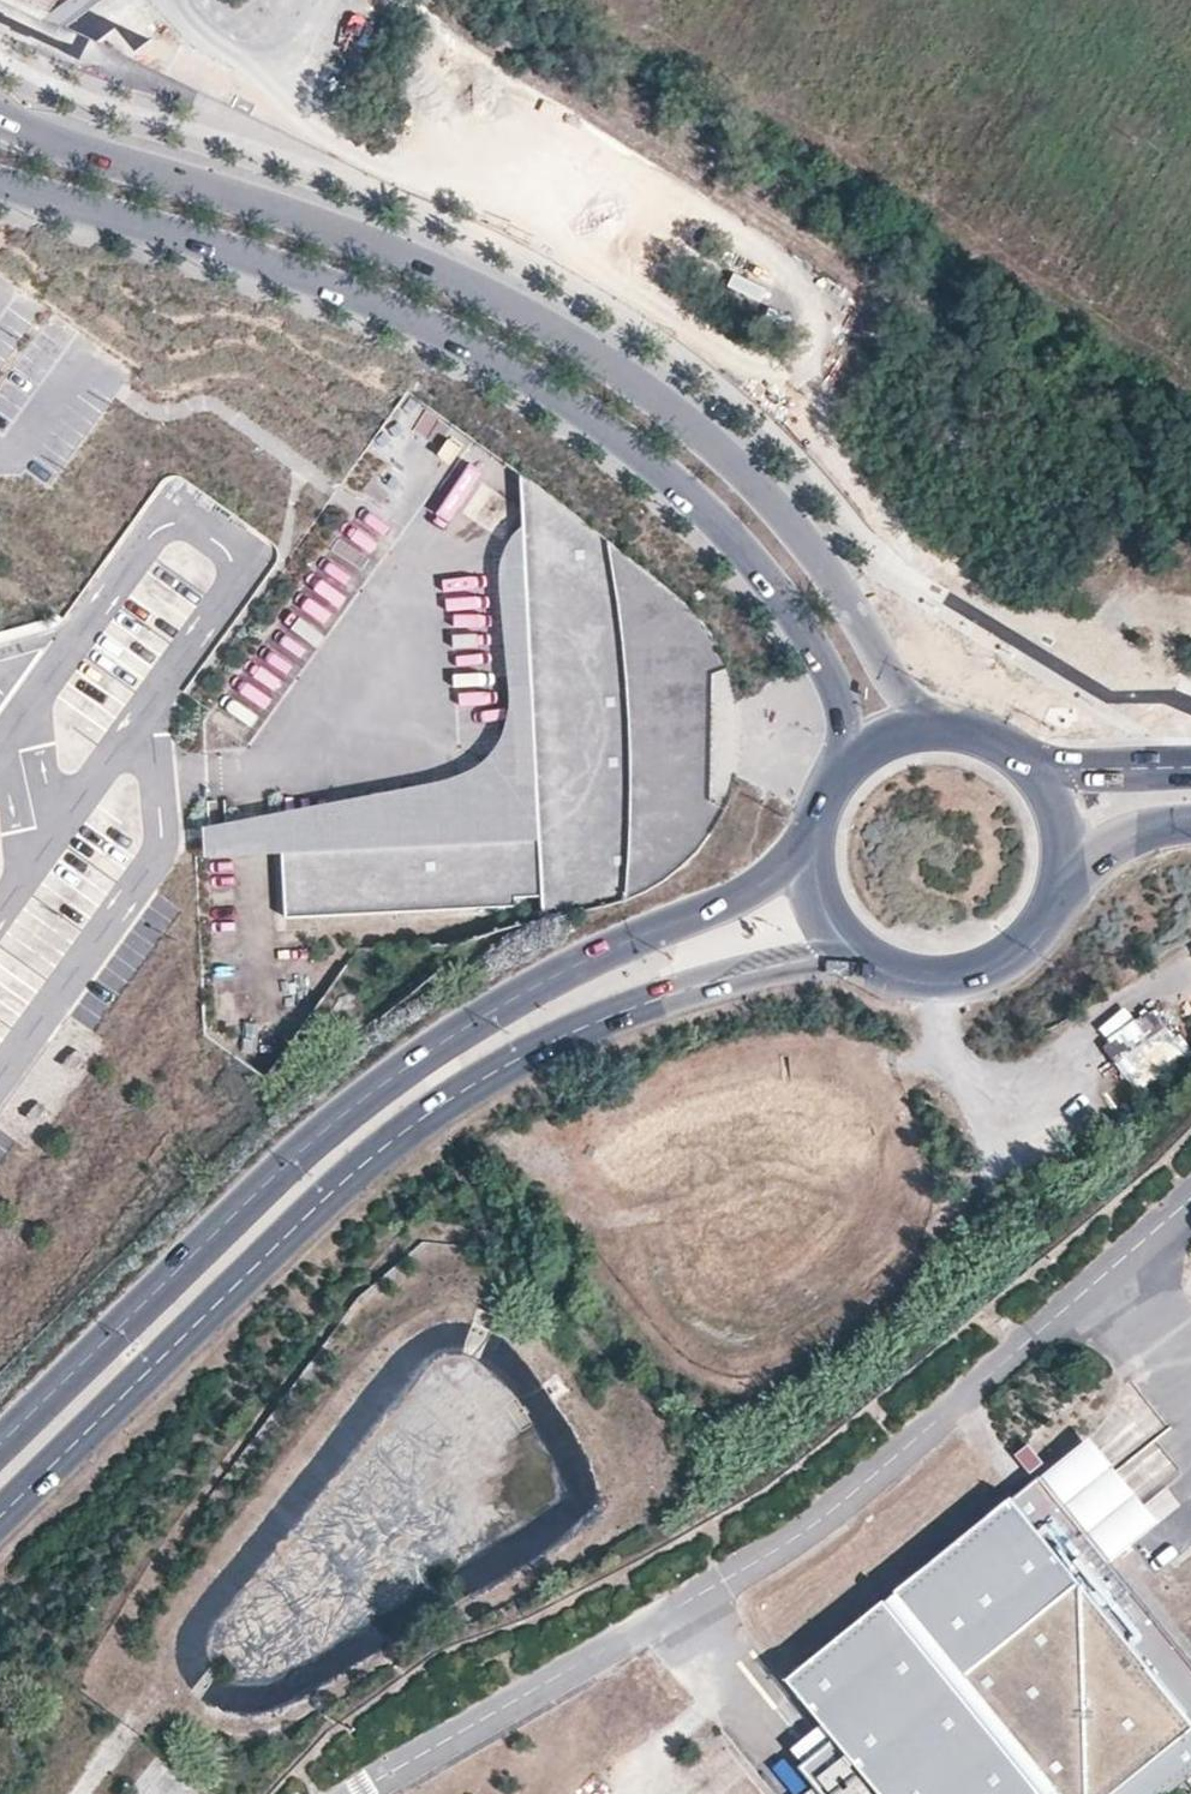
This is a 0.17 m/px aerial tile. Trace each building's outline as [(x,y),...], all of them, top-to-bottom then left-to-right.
[(728,665),(719,645),(707,627),(693,610),(677,595),(609,541),(557,499),(539,486),(523,475),(539,804),(544,896),(545,918),(625,901),(645,891),(665,880),(680,867),(698,851),(711,833),(723,815),(732,795),(738,774),(742,752),(742,730),(740,708),(739,703),(736,685),(728,665)] [(472,596),(497,594),(495,564),(470,566),(472,596)] [(453,649),(483,649),(483,636),(453,636),(453,649)] [(457,655),(458,670),(485,668),(484,654),(457,655)] [(503,673),(464,671),(461,739),(495,741),(496,720),(501,720),(503,673)] [(544,896),(539,804),(512,806),(512,826),(292,837),(291,837),(303,864),(308,879),(318,916),(517,907),(516,897),(544,896)] [(318,916),(308,879),(303,864),(291,837),(283,838),(287,918),(318,916)] [(1152,1008),(1102,1045),(1136,1089),(1185,1052),(1152,1008)] [(1089,1438),(1041,1477),(1110,1562),(1158,1523),(1089,1438)] [(789,1679),(825,1723),(836,1737),(805,1762),(800,1766),(822,1793),(1167,1793),(1190,1775),(1190,1662),(1110,1562),(1041,1477),(895,1592),(897,1594),(887,1603),(885,1600),(789,1679)] [(794,1749),(805,1762),(836,1737),(825,1723),(794,1749)]
